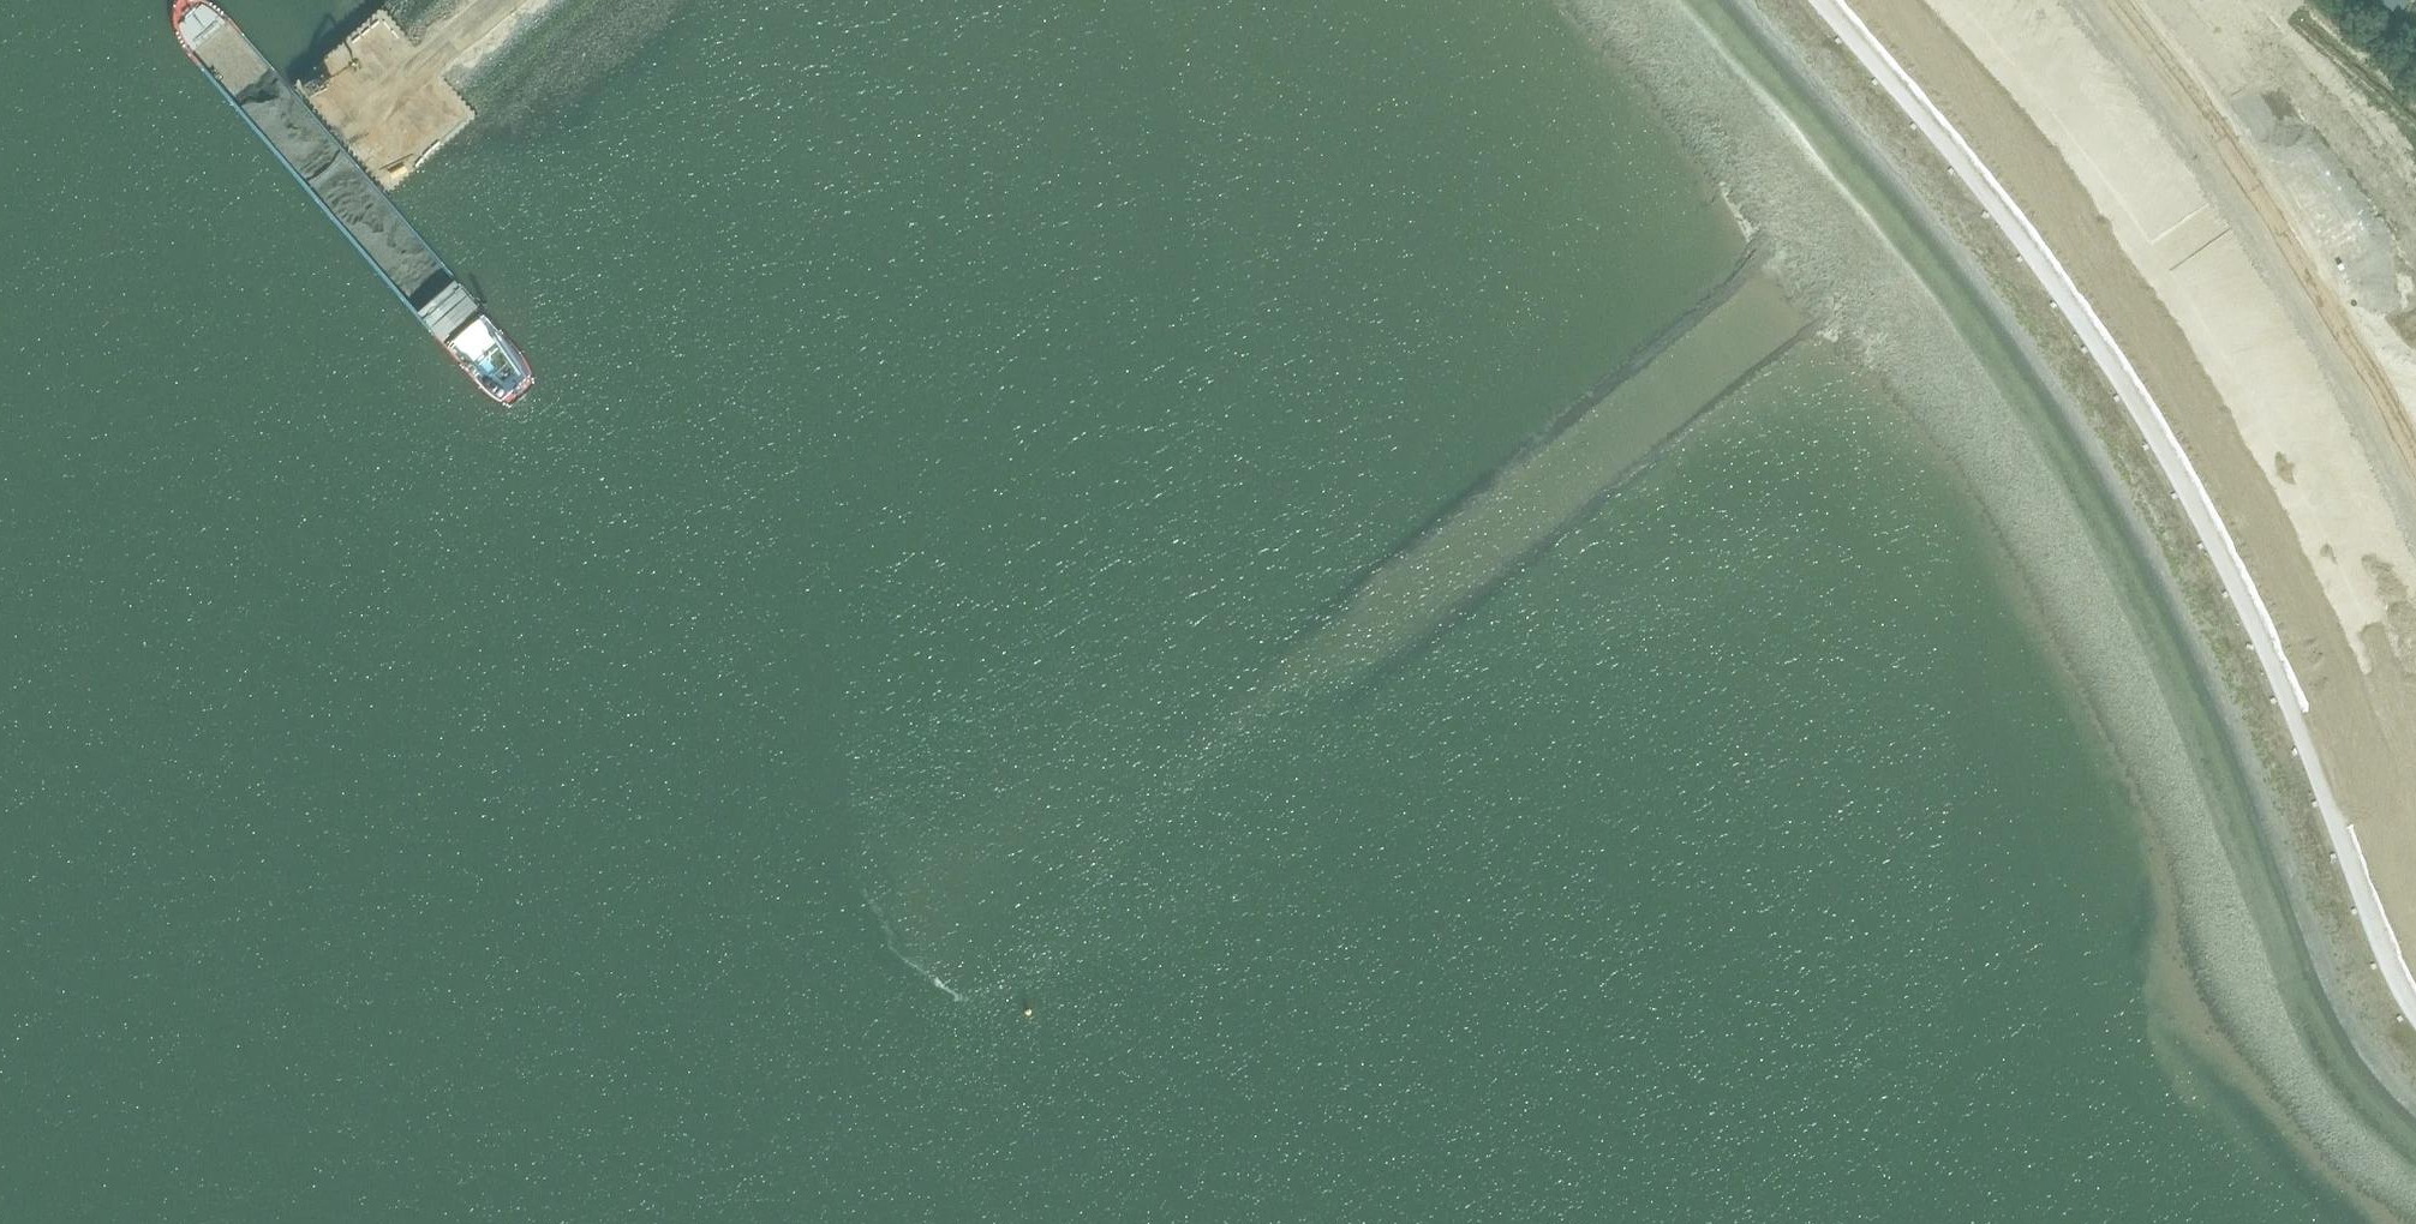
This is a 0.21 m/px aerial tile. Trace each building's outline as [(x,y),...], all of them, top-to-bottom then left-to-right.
[(2412,0),(2380,0),(2399,16),(2412,0)]
